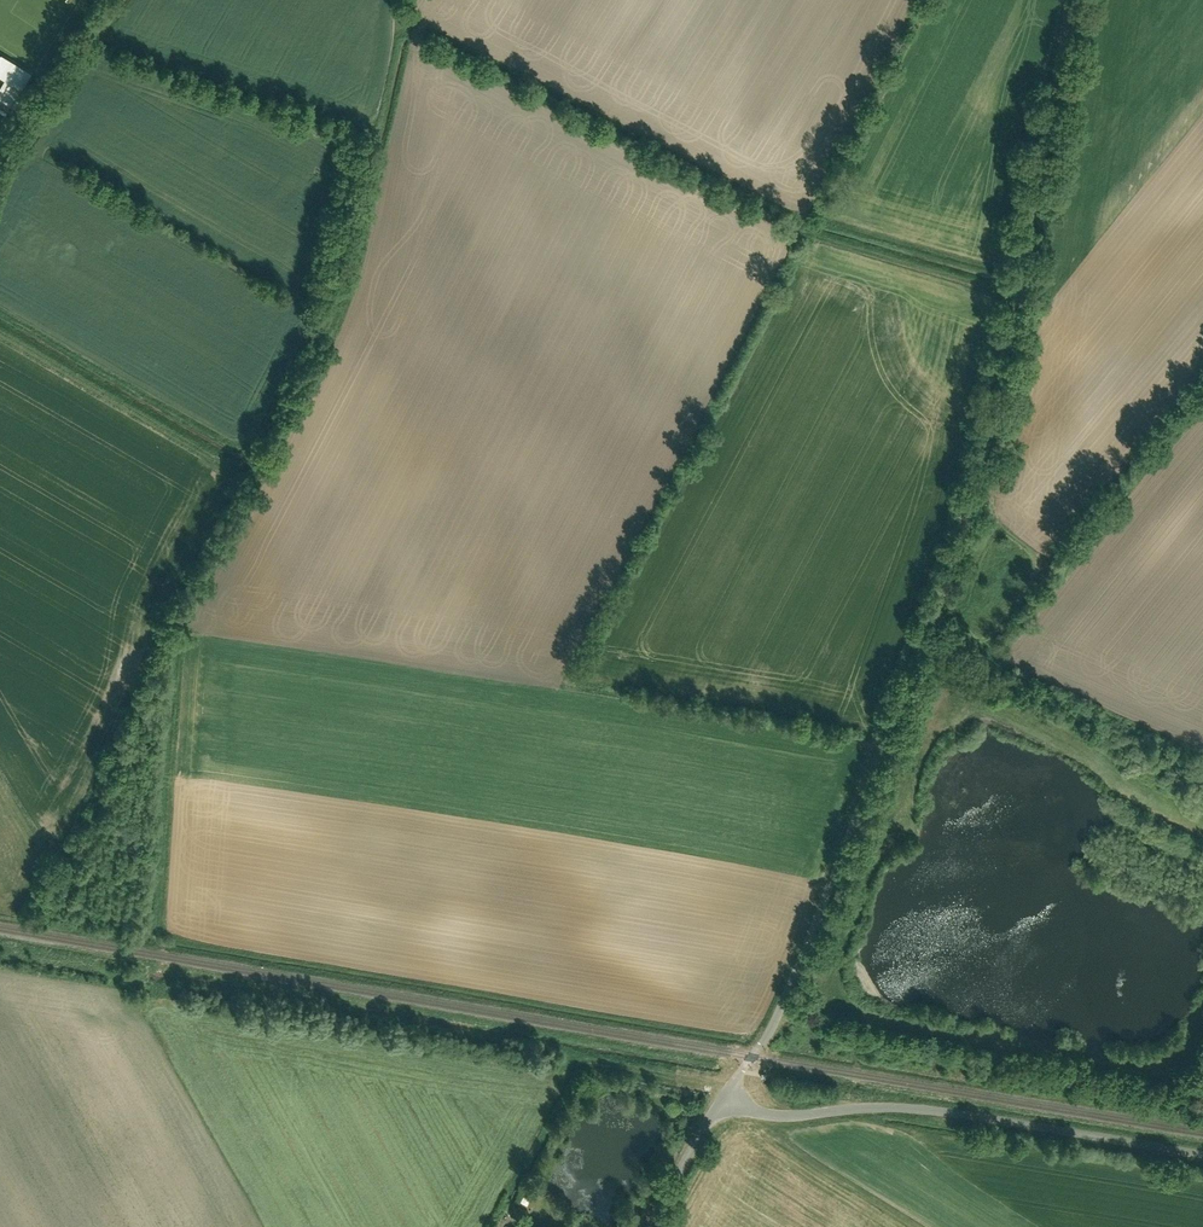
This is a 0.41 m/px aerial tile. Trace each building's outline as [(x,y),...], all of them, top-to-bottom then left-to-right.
[(37,71),(5,52),(0,62),(0,75),(8,79),(3,88),(2,87),(0,91),(0,100),(22,112),(36,88),(30,84),(37,71)]
